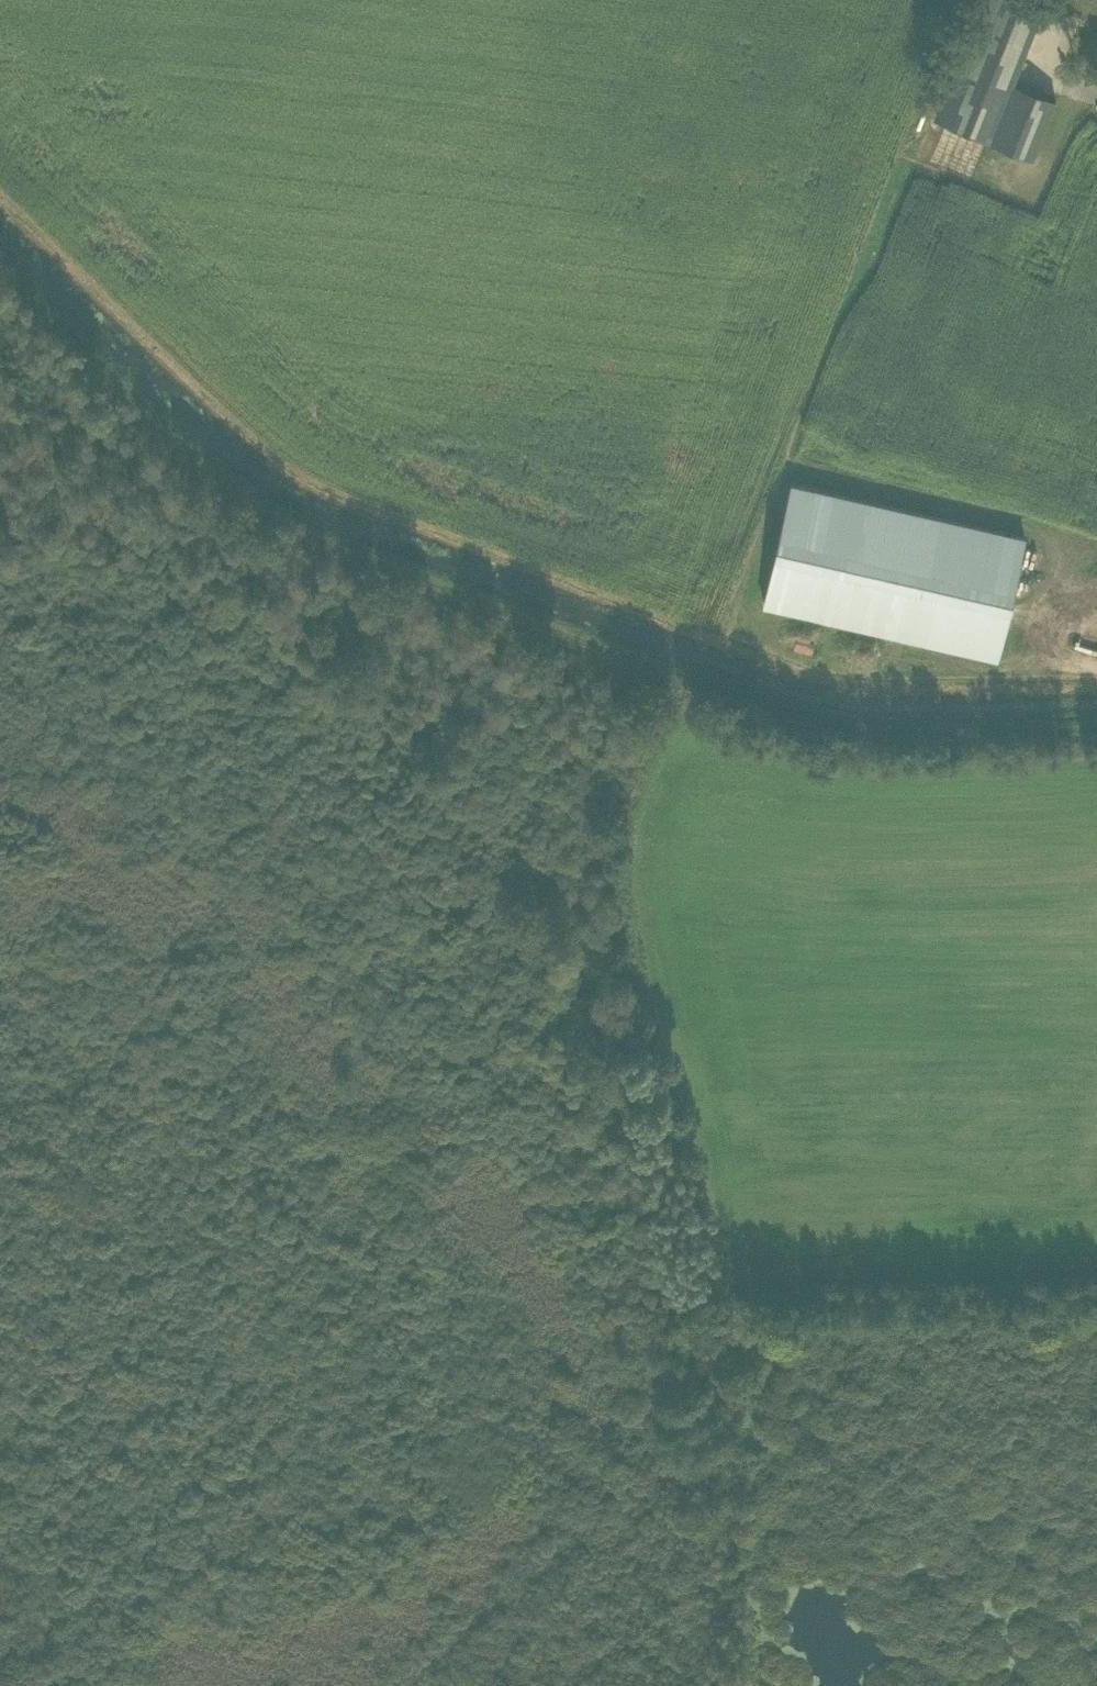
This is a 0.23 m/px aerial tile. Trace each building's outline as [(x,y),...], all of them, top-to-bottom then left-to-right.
[(1031,0),(981,0),(936,118),(1035,158),(1058,101),(1013,82),(1043,5),(1031,0)] [(793,485),(765,606),(997,658),(1024,537),(793,485)]
